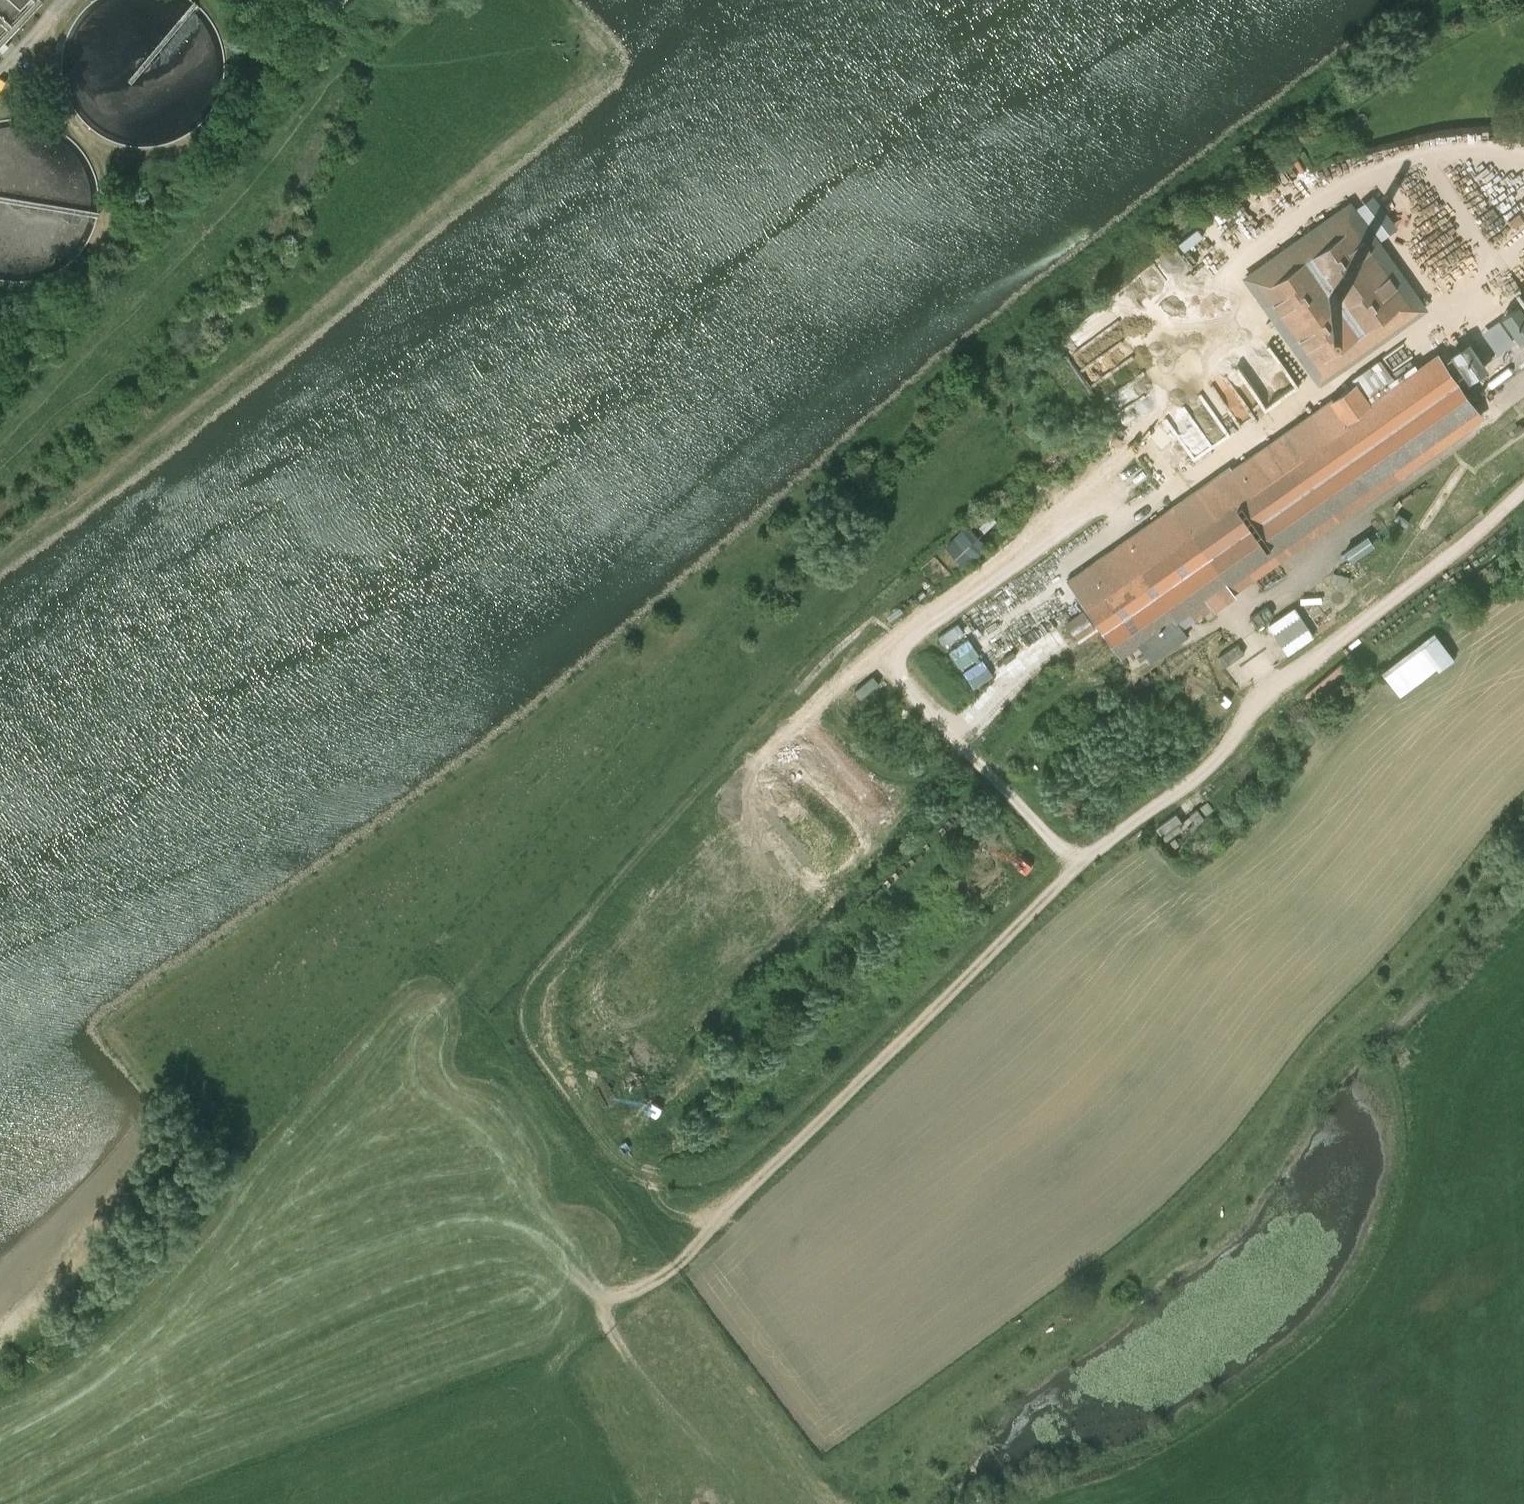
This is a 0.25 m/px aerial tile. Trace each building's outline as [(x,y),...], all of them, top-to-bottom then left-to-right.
[(1319,386),(1413,319),(1428,308),(1351,199),(1243,275),(1242,279),(1319,386)] [(1121,657),(1139,645),(1152,663),(1189,636),(1183,628),(1472,426),(1468,419),(1479,411),(1438,353),(1369,400),(1356,382),(1331,400),(1330,398),(1232,468),(1229,465),(1068,580),(1090,612),(1095,619),(1114,647),(1121,657)] [(1303,620),(1295,608),(1269,626),(1289,655),(1315,637),(1303,620)] [(1396,693),(1451,655),(1434,631),(1379,669),(1396,693)] [(1237,643),(1219,656),(1225,665),(1243,653),(1237,643)]
